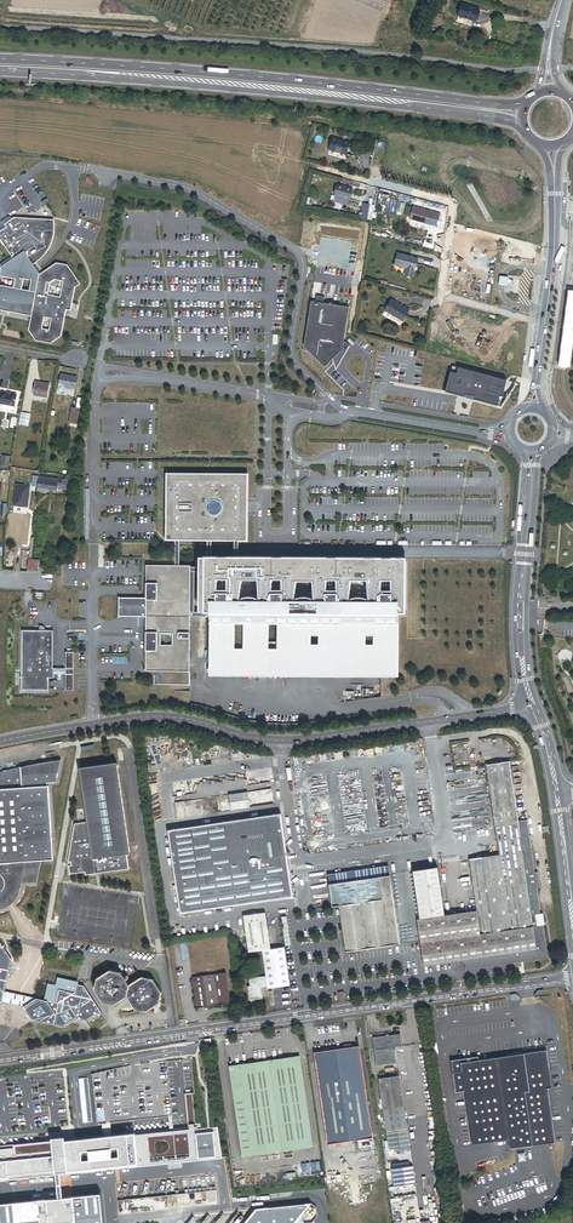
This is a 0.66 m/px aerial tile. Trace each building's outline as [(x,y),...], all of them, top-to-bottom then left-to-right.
[(456,16),(473,22),(477,10),(460,4),(456,16)] [(346,153),(349,142),(331,137),(328,149),(346,153)] [(349,200),(353,189),(338,184),(335,195),(336,196),(335,201),(347,204),(349,199),(349,200)] [(394,209),(396,201),(390,199),(387,207),(394,209)] [(369,217),(370,207),(361,205),(359,215),(369,217)] [(435,227),(438,215),(412,208),(409,220),(435,227)] [(14,278),(12,287),(21,288),(23,278),(30,279),(28,290),(47,295),(49,283),(54,280),(62,281),(59,297),(50,318),(47,329),(40,328),(42,317),(30,316),(27,330),(35,340),(50,343),(61,336),(66,310),(70,310),(74,287),(79,284),(67,265),(56,263),(43,272),(38,275),(31,265),(36,262),(38,260),(43,255),(47,250),(50,244),(52,238),(53,232),(53,227),(53,222),(44,221),(44,219),(13,217),(3,223),(5,226),(0,229),(0,240),(11,258),(0,265),(0,275),(14,278)] [(386,245),(387,239),(373,235),(371,241),(386,245)] [(413,277),(418,259),(398,253),(395,265),(407,268),(405,275),(413,277)] [(508,277),(501,276),(500,284),(507,285),(506,292),(519,294),(522,277),(508,274),(508,277)] [(387,286),(388,282),(366,276),(365,279),(387,286)] [(8,311),(9,309),(18,311),(18,313),(30,316),(42,317),(50,318),(59,297),(47,295),(28,290),(21,288),(12,287),(0,284),(0,310),(8,311)] [(570,288),(560,365),(565,365),(567,366),(572,366),(572,356),(572,289),(570,288)] [(348,304),(312,300),(305,344),(324,365),(342,348),(348,304)] [(402,322),(408,311),(389,301),(383,312),(402,322)] [(507,382),(453,367),(446,392),(474,397),(473,400),(501,407),(500,408),(501,408),(507,398),(503,397),(507,382)] [(75,390),(77,377),(61,374),(58,391),(64,392),(65,388),(75,390)] [(50,384),(35,382),(33,395),(48,397),(50,384)] [(17,395),(11,394),(11,395),(0,393),(0,404),(15,407),(17,395)] [(77,424),(80,409),(72,408),(69,423),(77,424)] [(176,540),(180,540),(210,540),(214,541),(248,541),(248,474),(167,473),(166,540),(176,540)] [(57,479),(39,476),(37,491),(37,492),(46,493),(46,488),(57,490),(58,489),(58,483),(56,483),(57,479)] [(27,507),(29,485),(16,484),(13,505),(27,507)] [(21,556),(13,555),(12,567),(19,568),(21,556)] [(325,558),(325,564),(313,564),(313,558),(298,558),(298,563),(285,563),(285,557),(214,557),(209,557),(206,557),(206,567),(206,572),(206,573),(207,573),(207,612),(206,612),(206,613),(211,613),(211,617),(211,674),(382,675),(398,675),(399,616),(399,614),(404,614),(405,559),(360,559),(360,558),(325,558)] [(31,559),(29,559),(27,571),(34,569),(38,570),(39,560),(31,559)] [(154,671),(154,685),(190,685),(191,617),(191,613),(191,572),(191,567),(191,566),(180,566),(175,566),(147,566),(146,597),(146,616),(146,671),(154,671)] [(146,616),(146,597),(129,597),(119,597),(119,616),(129,616),(146,616)] [(52,668),(53,631),(22,631),(21,690),(48,690),(48,678),(54,678),(54,668),(52,668)] [(74,663),(65,663),(65,689),(73,689),(74,663)] [(1,895),(3,894),(5,892),(7,890),(8,888),(8,886),(8,884),(19,883),(21,883),(36,882),(40,860),(53,859),(48,788),(47,788),(46,785),(55,784),(59,761),(55,762),(40,764),(25,766),(10,770),(0,772),(0,896),(1,895)] [(523,851),(519,821),(510,761),(487,764),(500,854),(470,859),(477,904),(470,905),(470,911),(446,915),(421,919),(418,919),(421,941),(425,966),(466,960),(467,970),(514,963),(548,958),(543,925),(545,925),(543,913),(541,914),(537,888),(540,888),(538,872),(535,872),(532,850),(523,851)] [(116,764),(79,770),(87,820),(74,822),(67,860),(68,866),(69,874),(84,872),(85,876),(96,874),(128,869),(126,854),(130,853),(116,764)] [(527,820),(519,821),(523,851),(532,850),(527,820)] [(401,944),(390,866),(328,875),(333,907),(340,906),(346,952),(401,944)] [(438,867),(413,871),(421,919),(446,915),(438,867)] [(2,906),(6,904),(8,903),(10,902),(13,899),(15,896),(17,892),(18,887),(19,883),(8,884),(8,886),(8,888),(7,890),(5,892),(3,894),(1,895),(0,896),(0,907),(2,906)] [(243,916),(248,953),(263,951),(270,950),(265,913),(261,913),(255,914),(243,916)] [(6,1009),(3,1003),(2,1003),(4,992),(11,960),(3,947),(0,942),(0,1014),(6,1009)] [(263,951),(267,976),(269,988),(290,985),(284,948),(270,950),(263,951)] [(160,1003),(162,993),(153,980),(142,978),(130,986),(121,973),(110,970),(97,978),(95,989),(103,1003),(114,1005),(127,996),(136,1010),(147,1012),(160,1003)] [(231,1003),(226,973),(193,978),(198,1009),(222,1005),(231,1003)] [(269,988),(267,976),(249,979),(250,986),(248,986),(250,1000),(263,998),(262,989),(269,988)] [(50,985),(47,998),(58,1001),(60,999),(60,998),(63,996),(64,996),(70,992),(82,995),(84,998),(93,1000),(85,988),(80,987),(80,983),(59,978),(58,987),(50,985)] [(71,995),(84,998),(82,995),(70,992),(64,996),(63,996),(60,998),(60,999),(58,1001),(47,998),(33,995),(32,998),(21,995),(4,992),(2,1003),(3,1003),(23,1007),(36,999),(58,1003),(71,995)] [(21,1018),(25,1025),(32,1021),(64,1028),(78,1019),(89,1021),(101,1013),(93,1000),(84,998),(71,995),(58,1003),(36,999),(23,1007),(27,1014),(21,1018)] [(17,1029),(19,1029),(25,1025),(21,1018),(27,1014),(23,1007),(3,1003),(6,1009),(0,1014),(0,1025),(17,1029)] [(403,1049),(401,1034),(374,1038),(378,1066),(399,1063),(397,1050),(403,1049)] [(360,1047),(315,1054),(328,1144),(373,1138),(360,1047)] [(552,1088),(548,1051),(523,1054),(501,1057),(479,1060),(462,1064),(465,1091),(467,1103),(471,1132),(472,1140),(473,1145),(509,1139),(510,1148),(555,1142),(547,1088),(552,1088)] [(313,1146),(300,1055),(229,1066),(243,1157),(313,1146)] [(456,1092),(465,1091),(462,1064),(479,1060),(478,1057),(465,1059),(465,1058),(463,1057),(460,1057),(459,1059),(459,1060),(451,1061),(456,1092)] [(193,1092),(190,1062),(92,1073),(97,1123),(133,1119),(184,1114),(182,1093),(193,1092)] [(404,1106),(400,1076),(379,1079),(384,1109),(404,1106)] [(80,1079),(84,1122),(93,1121),(88,1078),(80,1079)] [(404,1106),(384,1109),(387,1130),(408,1128),(404,1106)] [(214,1131),(197,1132),(199,1157),(217,1155),(214,1131)] [(409,1131),(388,1133),(389,1149),(411,1147),(409,1131)] [(471,1132),(462,1133),(463,1142),(472,1140),(471,1132)] [(0,1148),(0,1180),(140,1165),(137,1133),(0,1148)] [(297,1170),(298,1177),(313,1175),(312,1165),(299,1166),(299,1170),(297,1170)] [(414,1165),(392,1168),(395,1185),(416,1182),(414,1165)] [(102,1194),(0,1204),(0,1222),(105,1222),(102,1194)] [(257,1209),(245,1222),(294,1222),(310,1203),(257,1209)]
